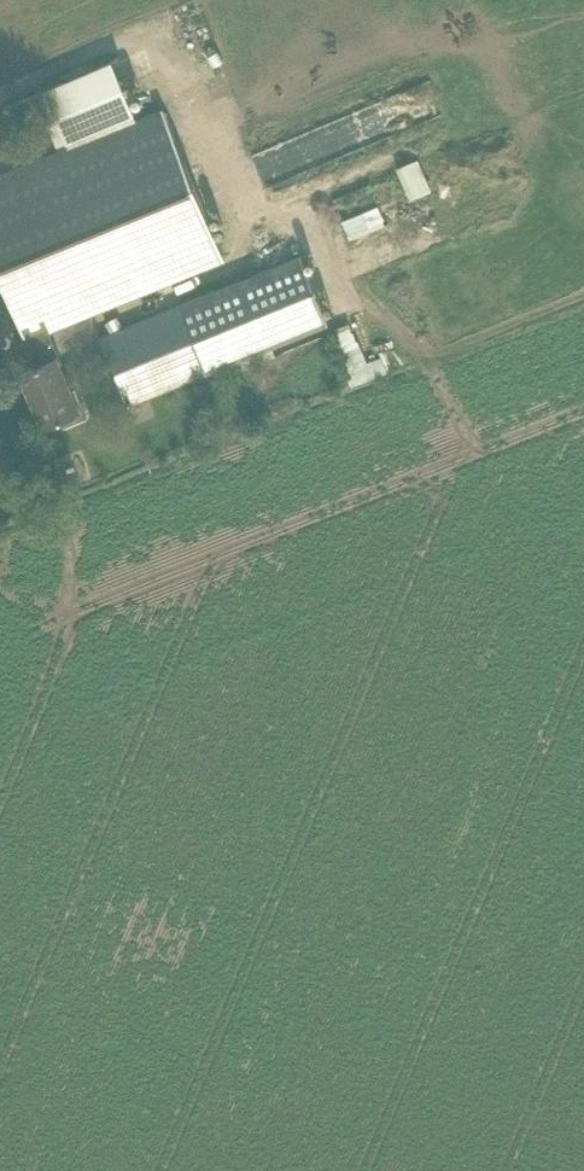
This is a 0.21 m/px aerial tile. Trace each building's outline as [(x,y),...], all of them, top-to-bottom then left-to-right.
[(135,114),(112,60),(43,89),(67,143),(135,114)] [(400,127),(442,105),(429,80),(378,107),(384,117),(400,109),(403,115),(396,119),(400,127)] [(23,335),(46,325),(47,327),(222,256),(164,112),(0,179),(0,277),(23,335)] [(43,143),(38,129),(24,134),(29,148),(43,143)] [(404,196),(437,189),(429,154),(397,162),(404,196)] [(101,337),(129,405),(328,324),(300,256),(101,337)] [(348,378),(369,370),(350,324),(329,332),(348,378)] [(46,325),(23,335),(20,336),(33,367),(20,372),(43,427),(79,412),(56,359),(60,357),(47,327),(46,325)]
